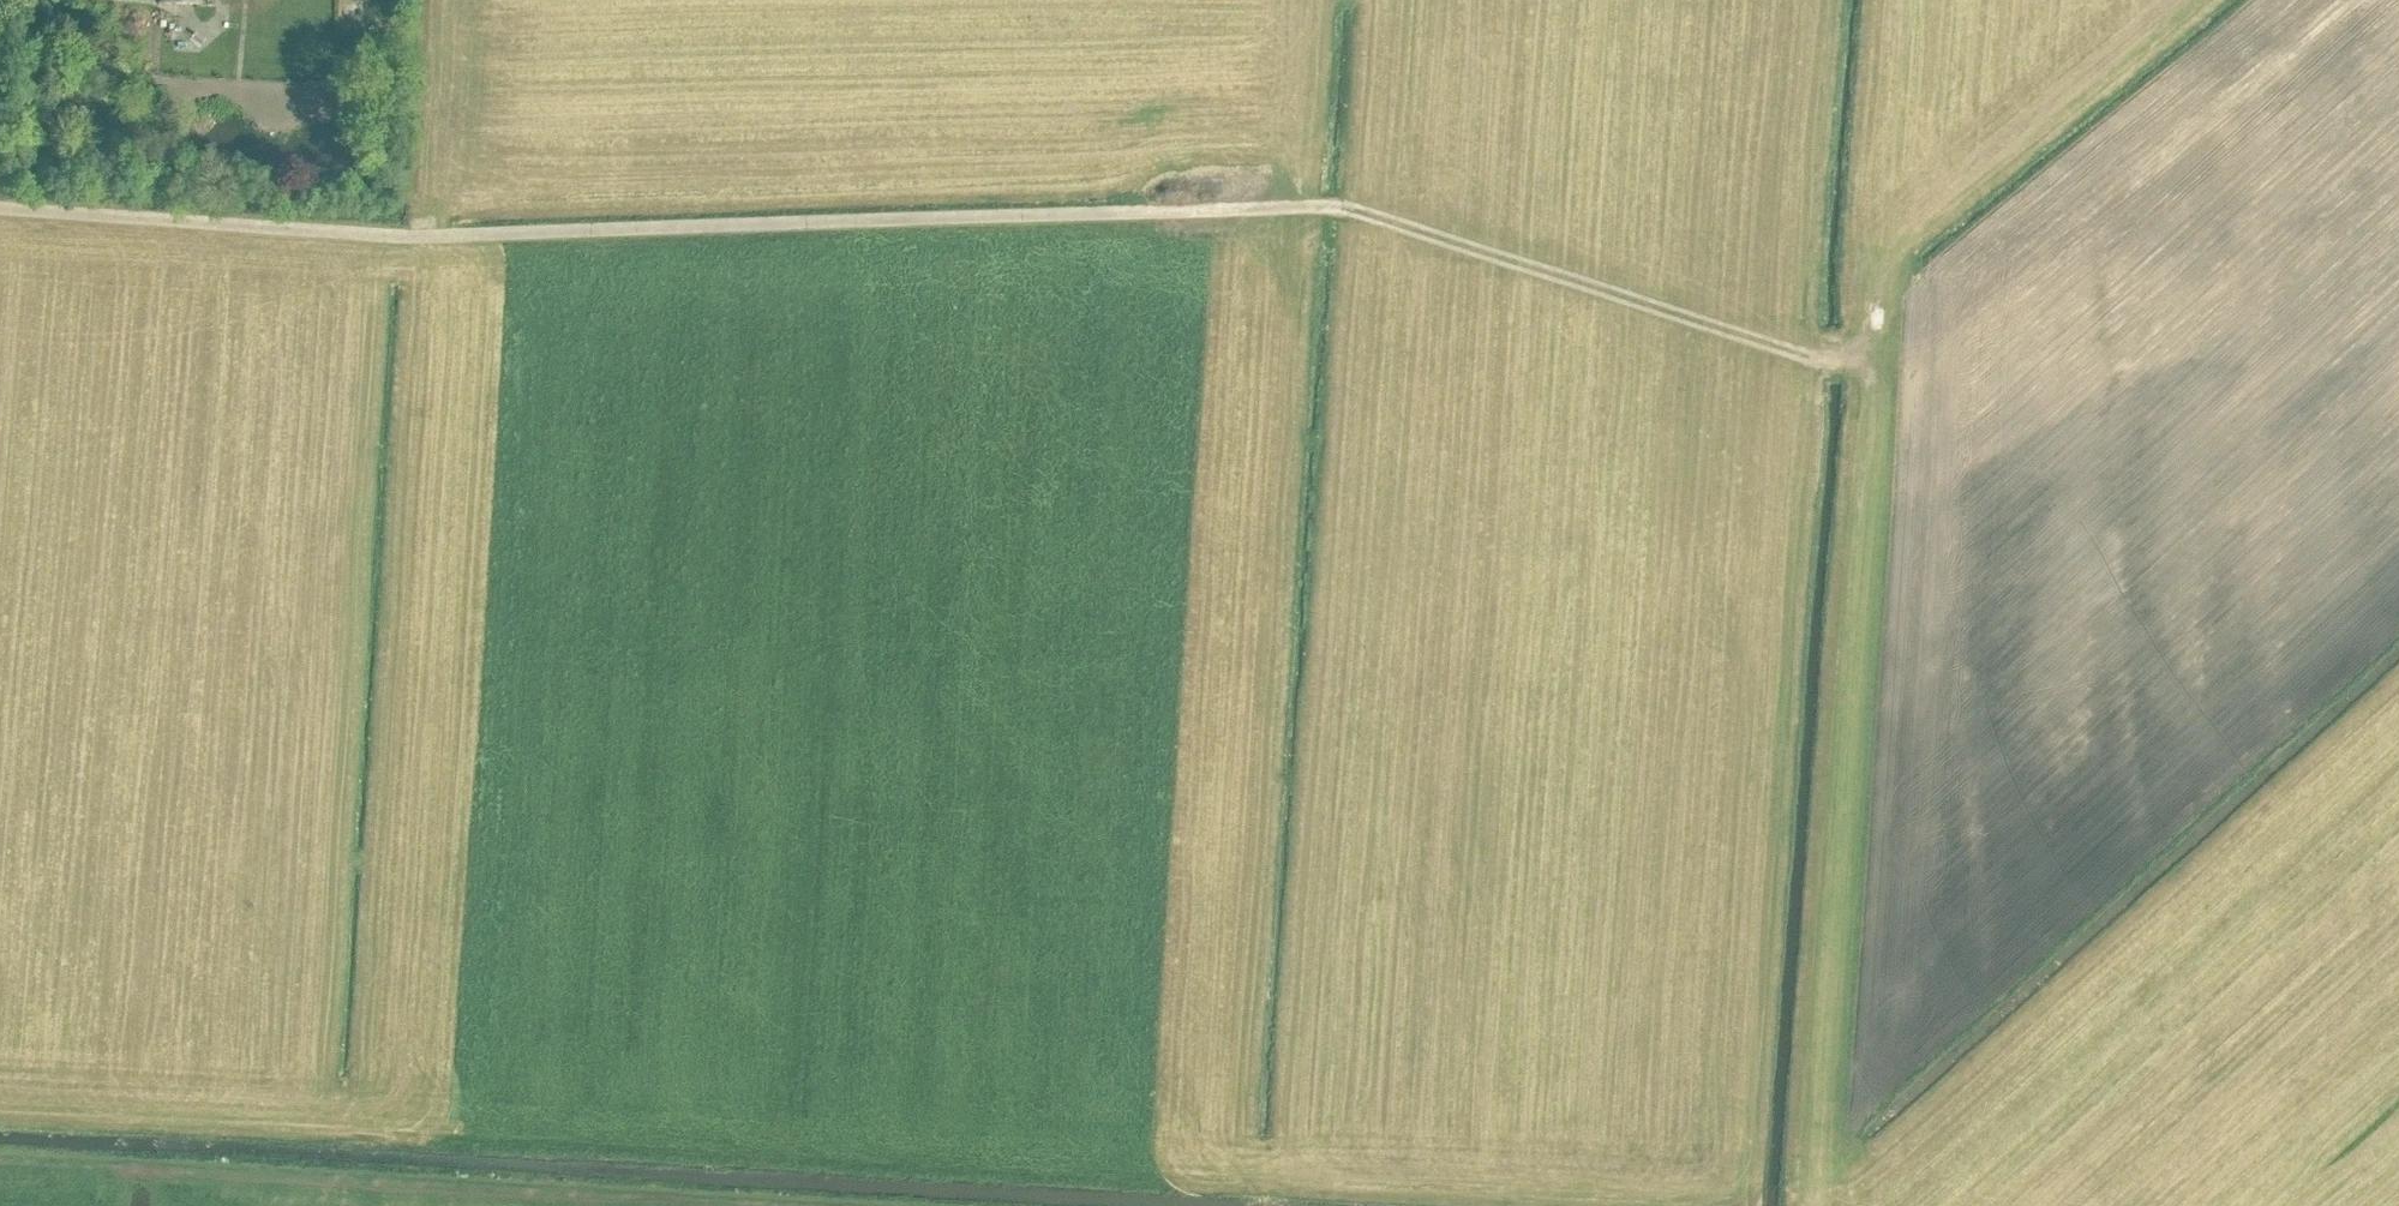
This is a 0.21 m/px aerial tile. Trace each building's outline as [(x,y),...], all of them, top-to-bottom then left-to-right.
[(160,6),(202,9),(202,0),(161,0),(160,6)]
